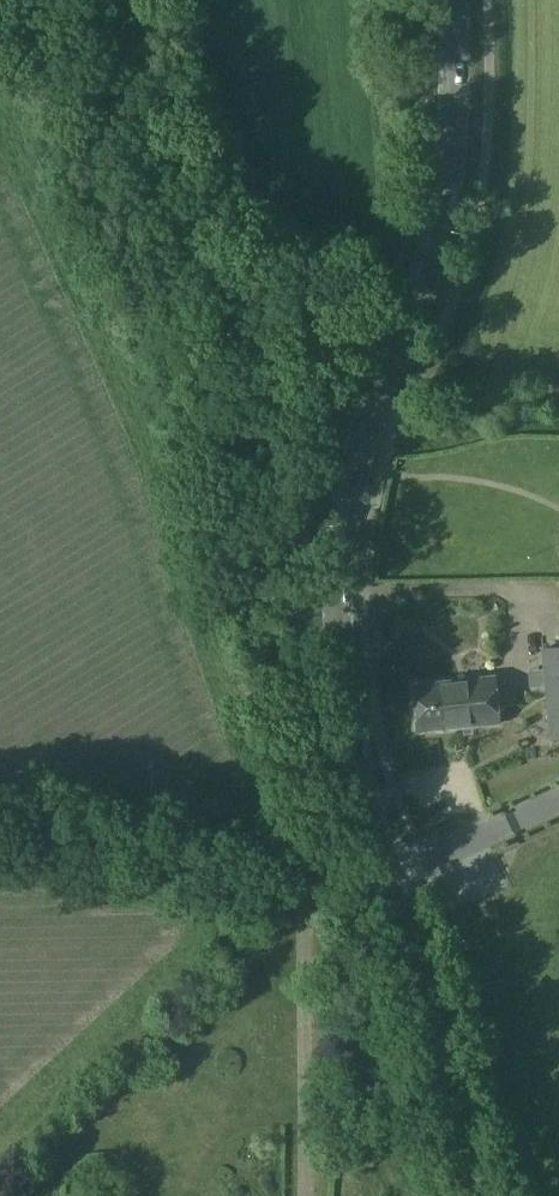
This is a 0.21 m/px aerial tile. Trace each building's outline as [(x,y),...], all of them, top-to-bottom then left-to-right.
[(558,738),(558,649),(543,650),(551,739),(558,738)] [(493,676),(414,684),(416,705),(471,700),(473,708),(496,706),(493,676)] [(497,724),(496,706),(473,708),(471,700),(416,705),(418,732),(497,724)] [(441,866),(458,904),(512,881),(495,843),(441,866)]
